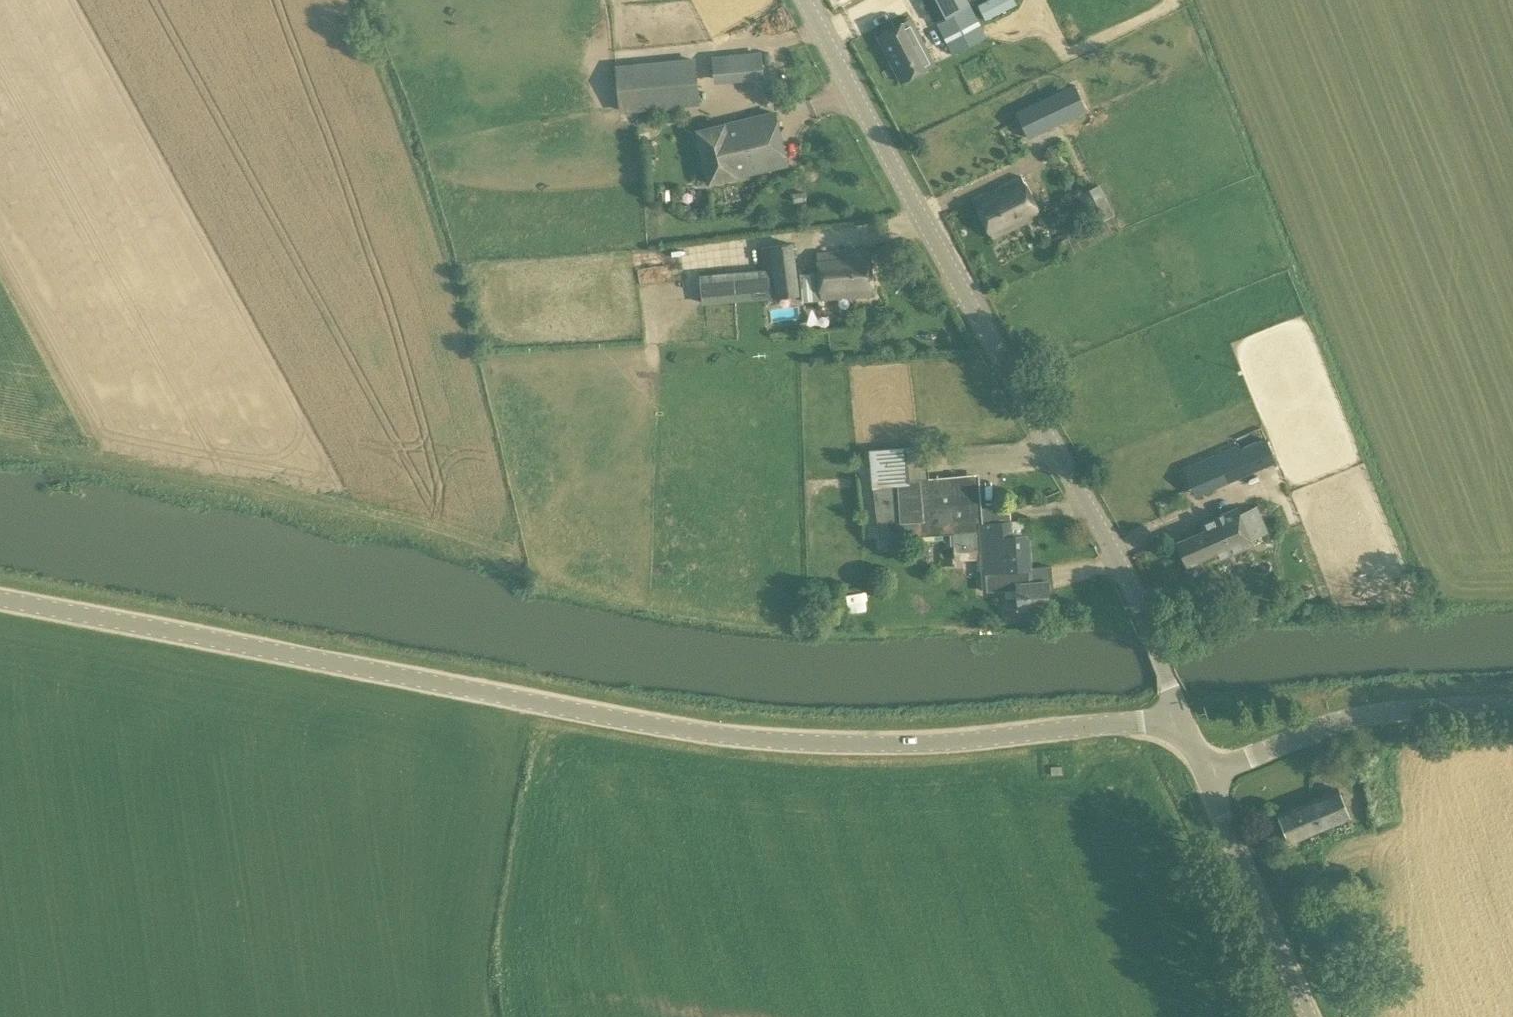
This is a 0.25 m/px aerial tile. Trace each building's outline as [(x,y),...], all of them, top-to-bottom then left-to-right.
[(987,36),(968,0),(923,0),(953,55),(987,36)] [(869,24),(898,81),(935,62),(906,5),(869,24)] [(762,49),(712,54),(714,79),(764,75),(762,49)] [(615,67),(619,111),(697,103),(693,59),(615,67)] [(1028,139),(1087,111),(1074,83),(1015,111),(1028,139)] [(697,131),(709,181),(788,163),(774,112),(697,131)] [(1021,175),(973,199),(993,240),(1042,215),(1021,175)] [(1093,225),(1114,214),(1115,214),(1100,184),(1087,190),(1095,205),(1086,209),(1093,225)] [(699,274),(702,303),(765,298),(765,300),(798,297),(793,241),(762,244),(764,268),(699,274)] [(801,300),(821,299),(872,295),(869,248),(818,252),(819,270),(799,271),(801,300)] [(1183,467),(1189,480),(1194,492),(1195,492),(1212,485),(1249,469),(1238,443),(1214,453),(1188,464),(1183,467)] [(982,572),(1015,569),(1032,568),(1030,534),(1014,536),(1012,521),(982,523),(977,471),(907,477),(904,447),(870,450),(879,537),(953,533),(954,551),(980,549),(982,572)] [(1256,505),(1240,512),(1238,507),(1202,523),(1205,530),(1177,542),(1187,565),(1215,553),(1218,560),(1254,544),(1251,539),(1267,532),(1256,505)] [(1015,569),(982,572),(984,591),(1017,588),(1019,608),(1049,605),(1047,579),(1016,582),(1015,569)] [(865,611),(864,591),(842,591),(843,612),(865,611)] [(1338,788),(1278,813),(1291,842),(1350,817),(1338,788)]
